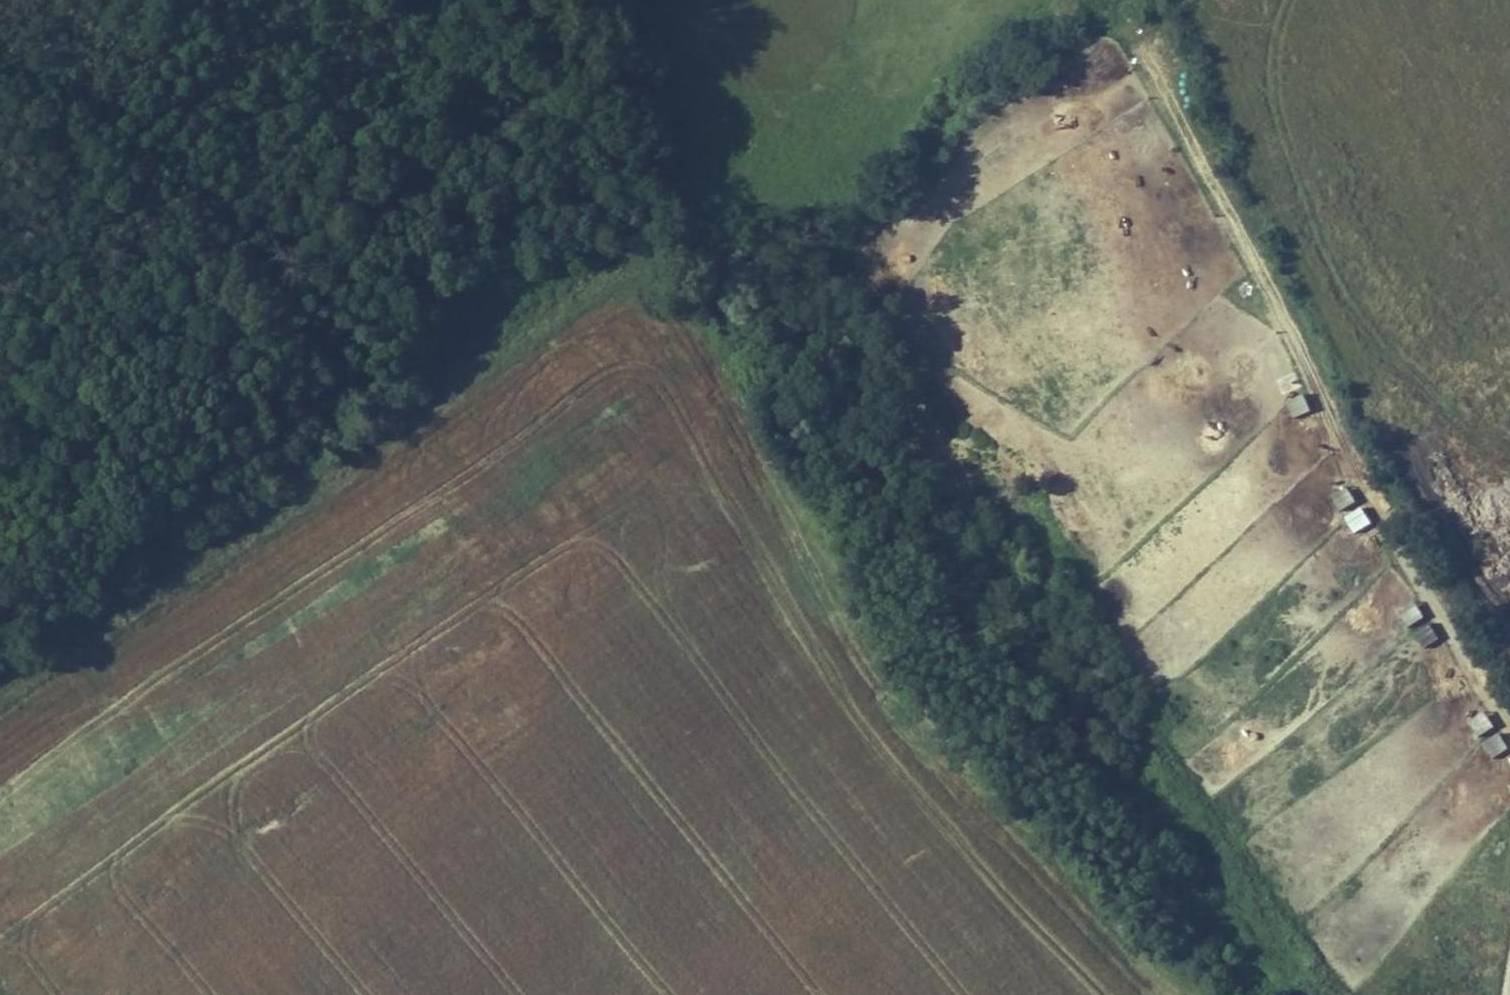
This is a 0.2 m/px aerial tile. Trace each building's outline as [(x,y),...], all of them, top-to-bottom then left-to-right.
[(1305,394),(1286,403),(1294,420),(1312,411),(1305,394)] [(1333,494),(1337,510),(1355,505),(1350,489),(1333,494)] [(1346,516),(1354,534),(1371,526),(1363,509),(1346,516)] [(1407,629),(1426,621),(1417,603),(1399,612),(1407,629)] [(1423,647),(1439,640),(1433,625),(1416,632),(1423,647)] [(1469,721),(1478,738),(1496,729),(1487,712),(1469,721)] [(1491,759),(1508,750),(1499,734),(1483,743),(1491,759)]
